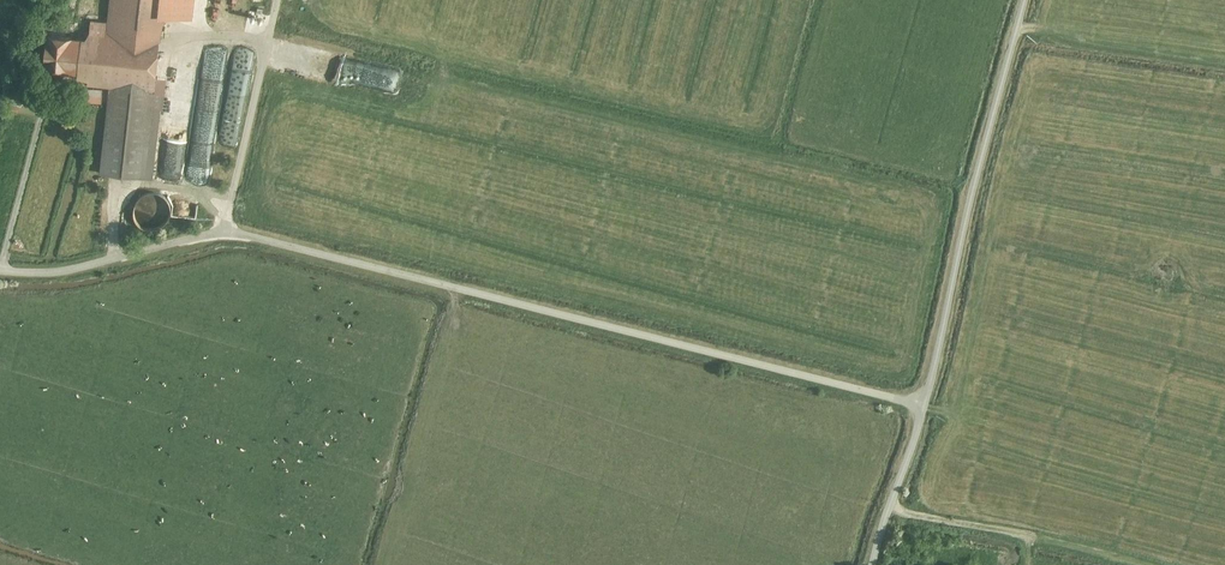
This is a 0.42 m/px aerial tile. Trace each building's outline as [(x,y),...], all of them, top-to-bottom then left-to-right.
[(107,19),(90,17),(88,35),(82,34),(78,70),(77,81),(107,84),(97,171),(153,177),(161,108),(163,108),(166,77),(155,75),(159,41),(164,0),(110,0),(107,19)] [(78,70),(82,34),(46,30),(42,66),(78,70)] [(221,119),(228,48),(208,46),(201,117),(221,119)] [(398,94),(402,68),(388,66),(387,75),(391,75),(390,85),(386,85),(385,92),(398,94)] [(85,100),(101,100),(101,86),(85,86),(85,100)] [(170,215),(171,209),(169,203),(166,197),(161,193),(155,191),(148,191),(142,193),(138,198),(134,203),(133,210),(135,216),(138,221),(143,225),(149,227),(156,227),(162,225),(166,221),(170,215)]
